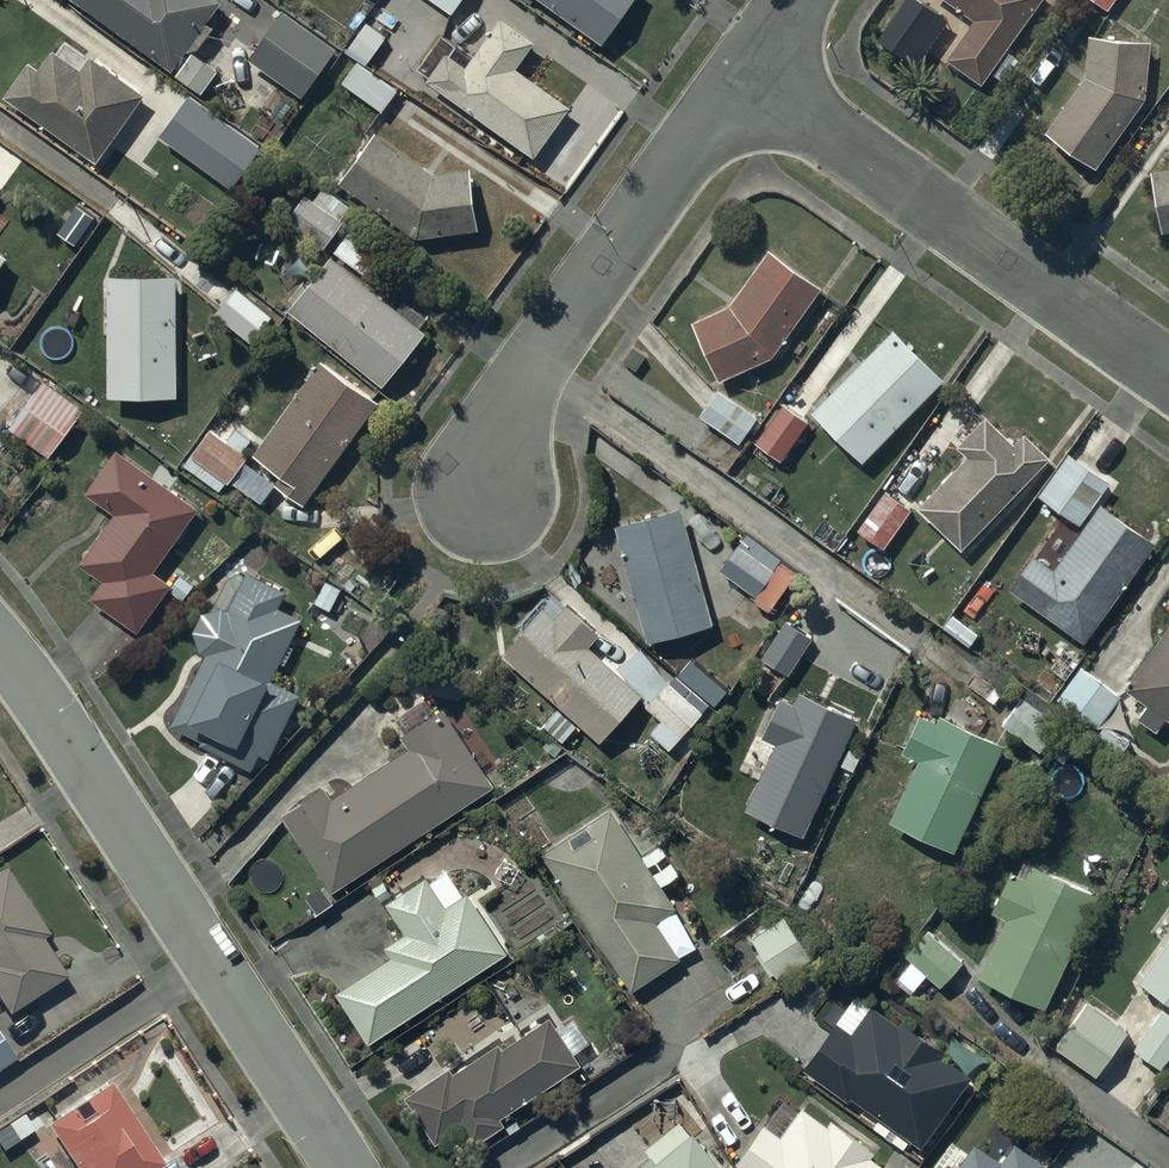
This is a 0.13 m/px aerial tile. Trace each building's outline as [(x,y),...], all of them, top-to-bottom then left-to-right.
[(172,73),(224,4),(218,0),(73,0),(172,73)] [(422,21),(435,4),(451,16),(462,0),(394,0),(422,21)] [(604,46),(636,0),(538,0),(604,46)] [(918,0),(903,0),(877,36),(915,63),(946,20),(918,0)] [(978,16),(950,56),(981,78),(1036,0),(955,0),(978,16)] [(336,49),(283,13),(250,60),(303,96),(336,49)] [(441,37),(417,70),(428,78),(424,83),(534,161),(570,110),(516,72),(536,44),(500,19),(472,59),(441,37)] [(385,37),(367,24),(348,50),(366,63),(385,37)] [(1088,74),(1050,128),(1095,160),(1142,94),(1147,41),(1092,36),(1088,74)] [(32,64),(7,99),(97,163),(144,96),(92,59),(90,63),(62,43),(42,71),(32,64)] [(196,55),(180,77),(201,92),(217,70),(196,55)] [(396,92),(357,64),(343,83),(381,112),(396,92)] [(260,144),(188,93),(160,134),(232,184),(260,144)] [(431,178),(377,134),(340,186),(417,240),(477,232),(469,172),(431,178)] [(1154,171),(1164,226),(1168,225),(1168,169),(1154,171)] [(307,196),(287,222),(324,250),(344,224),(307,196)] [(727,307),(692,321),(719,382),(770,359),(821,291),(768,252),(727,307)] [(9,260),(0,253),(0,273),(9,260)] [(295,304),(289,311),(383,388),(426,335),(333,259),(308,289),(303,285),(291,301),(295,304)] [(178,278),(108,280),(110,399),(180,398),(178,278)] [(237,289),(217,314),(254,344),(274,319),(237,289)] [(943,382),(893,333),(812,414),(862,464),(943,382)] [(307,507),(378,403),(318,362),(254,456),(245,450),(252,440),(234,429),(225,442),(210,432),(185,468),(222,493),(228,484),(231,486),(233,483),(264,505),(276,487),(307,507)] [(29,403),(11,430),(53,459),(84,412),(32,376),(19,397),(29,403)] [(756,418),(718,391),(700,416),(739,443),(756,418)] [(808,425),(783,406),(754,445),(779,464),(808,425)] [(968,459),(918,510),(961,552),(1049,461),(1023,437),(1012,448),(985,421),(958,449),(968,459)] [(119,451),(86,494),(116,517),(78,565),(102,584),(91,599),(136,634),(169,592),(183,603),(195,588),(181,577),(173,587),(154,572),(198,510),(119,451)] [(1037,495),(1078,526),(1108,485),(1067,454),(1037,495)] [(910,509),(884,492),(857,534),(883,551),(910,509)] [(1032,557),(1008,590),(1084,644),(1153,545),(1099,507),(1053,572),(1032,557)] [(682,510),(613,529),(645,645),(713,626),(682,510)] [(774,569),(737,545),(719,574),(756,598),(774,569)] [(205,657),(172,726),(205,742),(202,747),(253,772),(261,757),(268,760),(300,697),(273,683),(303,623),(280,610),(287,595),(249,575),(230,613),(228,612),(226,612),(224,611),(222,611),(220,611),(218,611),(216,611),(214,612),(212,613),(210,613),(208,614),(206,615),(204,617),(203,618),(201,620),(200,621),(199,623),(198,625),(197,627),(196,629),(196,631),(195,633),(195,635),(195,637),(195,639),(195,641),(196,643),(196,645),(197,647),(198,649),(199,651),(201,652),(202,654),(204,655),(205,657)] [(1159,604),(1168,611),(1168,591),(1159,604)] [(524,632),(502,656),(561,710),(546,727),(565,743),(578,727),(598,744),(641,694),(589,649),(601,636),(566,606),(562,611),(546,597),(519,627),(524,632)] [(788,621),(761,659),(786,677),(813,639),(788,621)] [(1168,721),(1168,626),(1123,689),(1146,705),(1137,718),(1156,732),(1166,719),(1168,721)] [(1120,696),(1080,667),(1055,701),(1095,730),(1120,696)] [(1002,726),(1038,753),(1066,714),(1030,688),(1002,726)] [(781,699),(762,741),(773,746),(743,814),(803,840),(856,721),(800,696),(795,705),(781,699)] [(685,697),(651,734),(668,750),(702,712),(685,697)] [(323,789),(281,816),(329,892),(491,788),(442,711),(401,737),(410,752),(331,802),(323,789)] [(936,725),(919,717),(901,754),(918,762),(889,823),(953,853),(1004,745),(940,715),(936,725)] [(612,811),(543,856),(631,991),(678,960),(651,920),(671,908),(659,889),(681,875),(660,843),(641,855),(612,811)] [(992,914),(1005,920),(1006,921),(979,979),(1044,1009),(1097,896),(1023,862),(1017,876),(1011,874),(992,914)] [(0,878),(0,1002),(7,1014),(67,979),(43,938),(47,936),(10,872),(0,878)] [(390,957),(335,994),(369,1046),(507,954),(466,893),(461,896),(445,872),(428,884),(424,878),(384,904),(406,936),(385,949),(390,957)] [(783,919),(752,940),(780,981),(811,959),(783,919)] [(964,965),(927,932),(904,958),(940,991),(964,965)] [(1139,986),(1168,1007),(1168,944),(1139,986)] [(835,1024),(806,1072),(849,1102),(852,1098),(922,1148),(971,1079),(945,1061),(949,1056),(902,1022),(898,1027),(871,1008),(852,1036),(835,1024)] [(1135,1052),(1161,1070),(1168,1059),(1168,1020),(1161,1014),(1135,1052)] [(448,1070),(404,1100),(435,1145),(460,1128),(472,1145),(502,1125),(498,1120),(578,1066),(547,1021),(501,1053),(496,1046),(451,1076),(448,1070)] [(0,1035),(0,1071),(17,1059),(0,1035)] [(48,1126),(76,1167),(165,1167),(109,1085),(48,1126)] [(736,1165),(740,1167),(884,1167),(872,1159),(876,1153),(832,1122),(828,1128),(785,1097),(736,1165)] [(0,1131),(0,1140),(3,1144),(15,1137),(17,1141),(42,1126),(33,1111),(0,1131)] [(681,1121),(644,1149),(650,1157),(636,1167),(718,1167),(681,1121)] [(958,1167),(1045,1167),(1015,1147),(1001,1166),(974,1146),(958,1167)]
